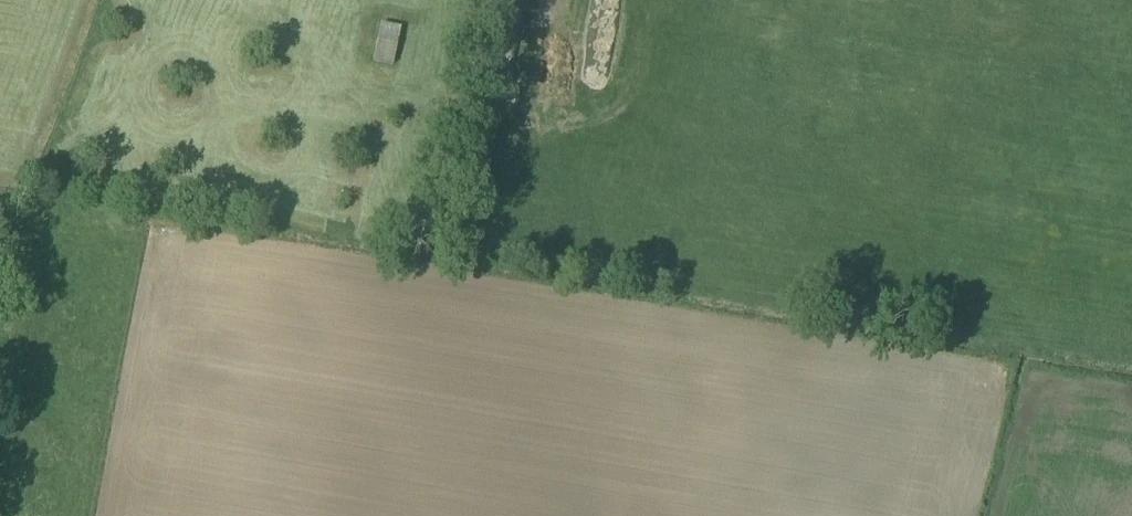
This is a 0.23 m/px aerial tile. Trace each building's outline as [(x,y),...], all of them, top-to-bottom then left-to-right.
[(393,67),(401,28),(381,23),(373,62),(393,67)]
